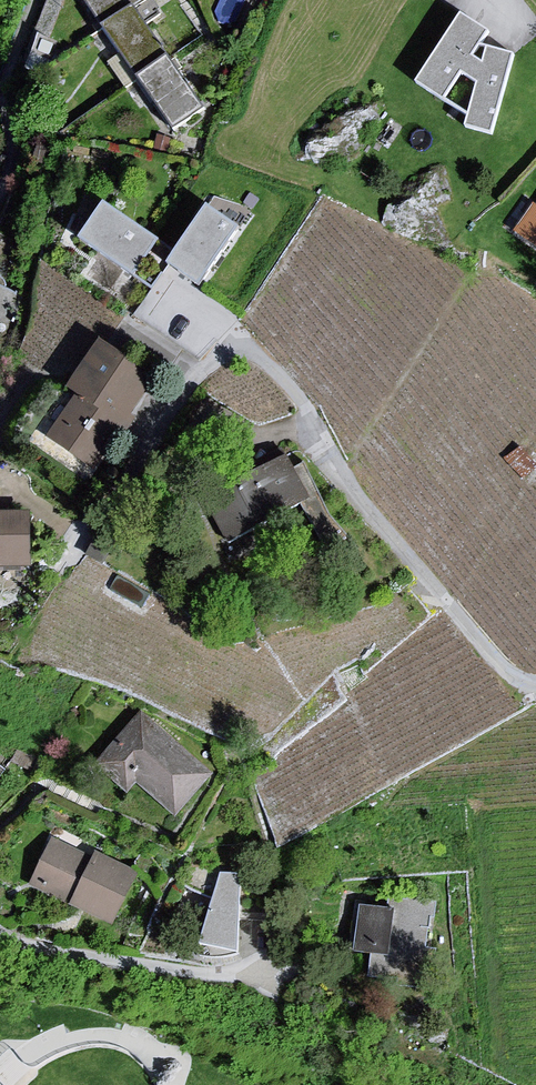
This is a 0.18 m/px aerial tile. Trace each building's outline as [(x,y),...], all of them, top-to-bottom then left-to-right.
[(109,35),(136,16),(156,3),(155,0),(96,0),(89,4),(109,35)] [(136,16),(109,35),(145,84),(171,65),(136,16)] [(490,69),(476,62),(494,37),(465,20),(419,87),(447,103),(476,121),(471,134),(499,139),(522,60),(495,55),(490,69)] [(145,84),(176,134),(206,116),(171,65),(145,84)] [(513,230),(535,245),(535,204),(533,202),(513,230)] [(162,246),(110,207),(85,244),(137,279),(162,246)] [(211,213),(172,269),(203,292),(245,235),(211,213)] [(0,285),(0,335),(20,295),(0,285)] [(143,369),(102,345),(70,391),(80,399),(49,441),(102,472),(152,398),(143,369)] [(310,498),(285,451),(202,495),(228,543),(310,498)] [(38,573),(34,517),(0,518),(0,574),(38,573)] [(142,720),(102,773),(137,800),(145,791),(184,825),(217,782),(142,720)] [(56,847),(37,891),(79,915),(123,938),(145,881),(101,860),(97,865),(56,847)] [(241,874),(220,872),(199,944),(237,952),(241,874)] [(435,898),(389,893),(387,908),(359,904),(354,950),(370,952),(367,978),(424,985),(435,898)]
